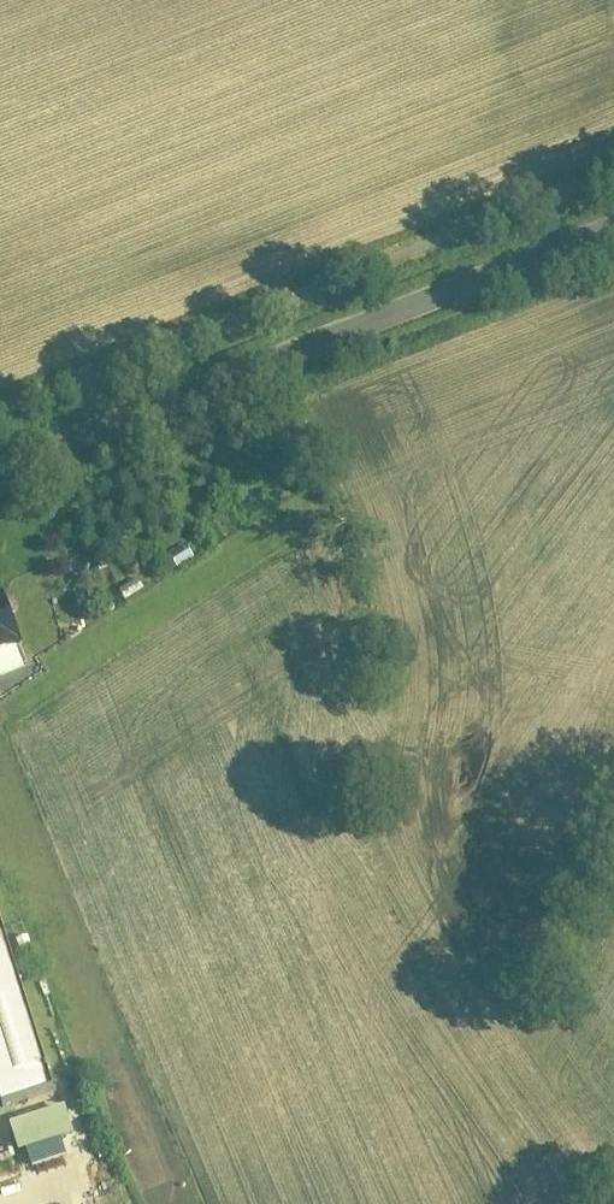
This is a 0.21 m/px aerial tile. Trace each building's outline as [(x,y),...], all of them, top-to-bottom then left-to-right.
[(18,643),(1,598),(0,598),(0,674),(20,666),(12,645),(18,643)] [(73,1109),(15,1126),(25,1161),(83,1144),(73,1109)]
